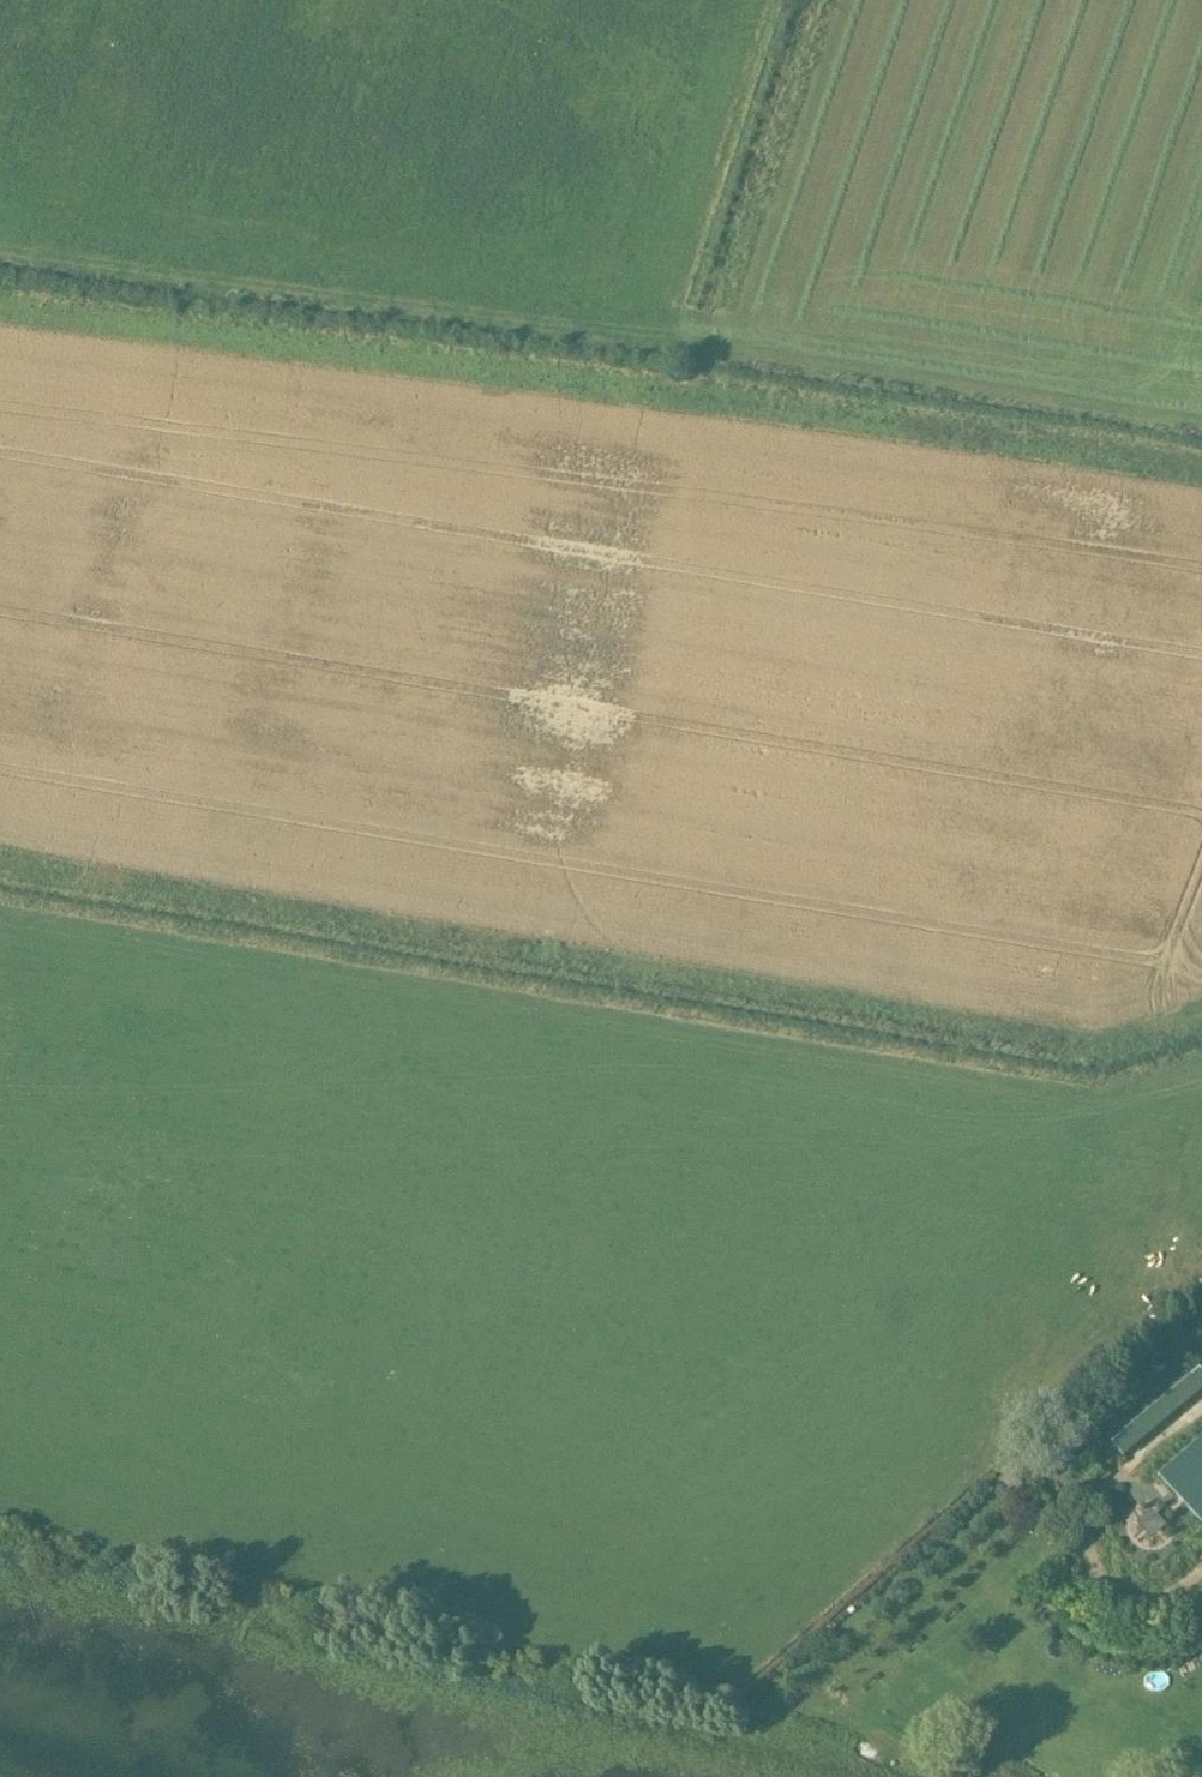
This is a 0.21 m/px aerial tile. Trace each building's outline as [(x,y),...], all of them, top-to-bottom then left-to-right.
[(1201,1393),(1201,1373),(1180,1346),(1091,1419),(1123,1458),(1201,1393)] [(1172,1495),(1201,1527),(1201,1467),(1172,1495)]
